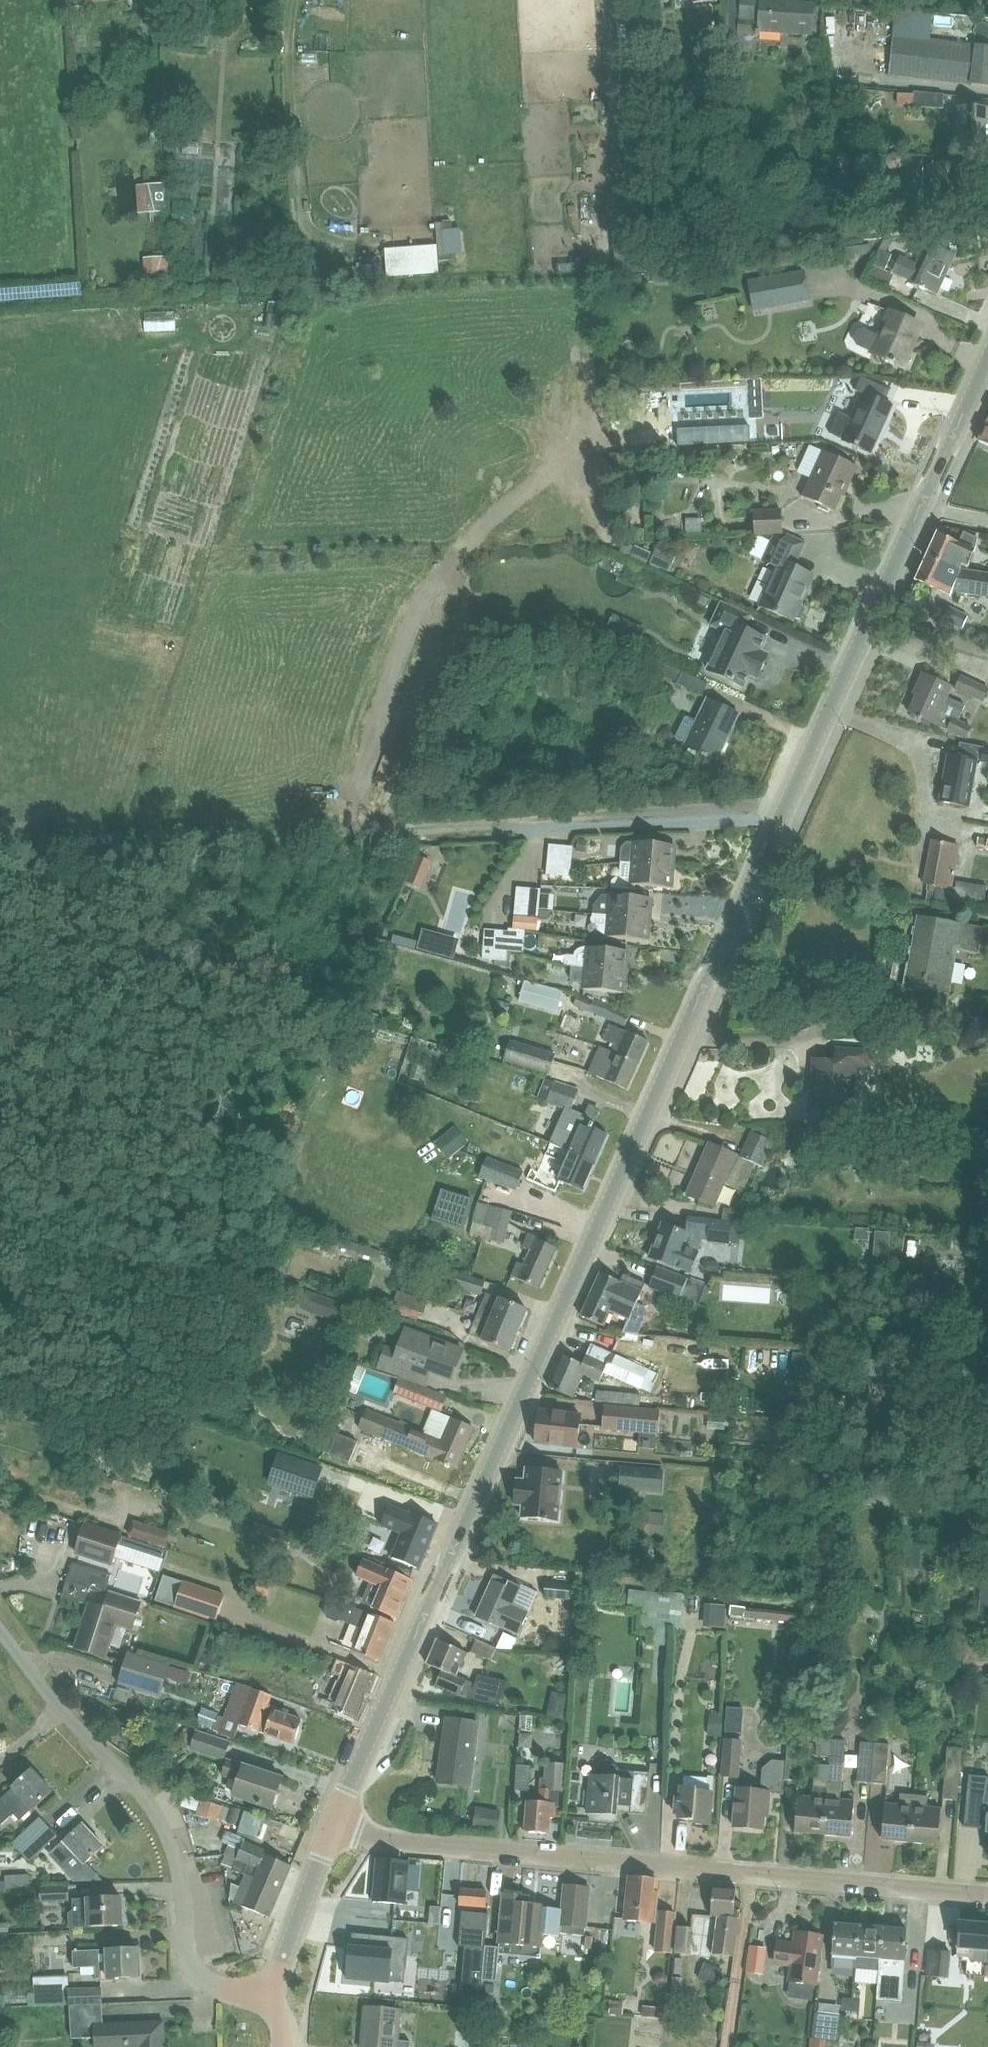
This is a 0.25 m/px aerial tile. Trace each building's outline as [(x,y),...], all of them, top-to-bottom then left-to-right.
[(67,12),(87,10),(86,0),(66,0),(67,12)] [(137,11),(154,10),(153,0),(136,0),(137,11)] [(738,35),(762,37),(762,32),(812,35),(813,26),(814,6),(792,5),(792,0),(741,0),(738,34),(738,35)] [(663,47),(677,46),(676,35),(662,36),(663,47)] [(971,86),(987,88),(987,46),(892,35),(888,77),(971,86)] [(943,95),(905,92),(904,106),(942,108),(943,95)] [(987,153),(987,112),(959,110),(957,137),(956,137),(956,138),(961,138),(961,152),(987,153)] [(207,194),(213,156),(195,153),(196,142),(183,140),(181,153),(196,156),(192,180),(201,182),(199,193),(207,194)] [(164,141),(163,154),(177,155),(178,142),(164,141)] [(852,153),(852,163),(865,163),(865,153),(852,153)] [(885,165),(890,171),(897,171),(903,166),(903,159),(898,153),(891,153),(885,158),(885,165)] [(931,156),(931,167),(928,208),(963,210),(964,195),(962,195),(963,168),(960,168),(961,158),(931,156)] [(837,220),(840,246),(872,241),(872,240),(891,237),(888,213),(868,216),(853,218),(853,165),(833,165),(833,172),(836,172),(837,220)] [(216,192),(228,193),(230,174),(218,173),(216,192)] [(162,185),(144,187),(146,214),(164,212),(162,185)] [(432,226),(438,226),(439,253),(457,253),(457,217),(432,217),(432,226)] [(643,227),(614,229),(615,255),(645,253),(643,227)] [(900,258),(893,273),(895,274),(909,281),(908,282),(918,287),(936,295),(954,256),(936,248),(926,243),(921,255),(905,247),(900,258)] [(436,274),(436,245),(383,245),(384,274),(436,274)] [(874,255),(873,245),(842,249),(843,261),(855,260),(855,257),(874,255)] [(873,264),(865,279),(888,290),(895,276),(885,271),(892,256),(879,250),(873,264)] [(172,285),(170,258),(144,259),(146,287),(172,285)] [(805,275),(749,285),(754,312),(810,302),(805,275)] [(144,309),(142,330),(174,331),(175,311),(144,309)] [(871,353),(885,360),(903,368),(921,328),(889,313),(871,353)] [(890,391),(872,382),(861,377),(856,390),(865,394),(843,442),(852,446),(870,454),(879,434),(878,434),(882,425),(883,425),(892,407),(884,403),(890,391)] [(979,442),(987,447),(987,423),(979,442)] [(727,444),(726,427),(676,430),(677,447),(727,444)] [(805,498),(803,496),(802,498),(819,505),(818,508),(829,513),(830,510),(835,512),(844,492),(842,491),(845,486),(849,488),(858,468),(839,460),(823,452),(822,453),(825,454),(805,498)] [(621,453),(609,454),(610,464),(621,463),(621,453)] [(755,537),(774,536),(783,535),(781,512),(754,513),(755,537)] [(702,519),(686,519),(686,534),(702,535),(702,519)] [(644,533),(635,534),(635,543),(645,543),(644,533)] [(928,556),(961,569),(968,570),(974,551),(978,539),(964,533),(959,544),(938,534),(928,556)] [(786,535),(783,535),(774,536),(761,562),(776,569),(759,607),(794,622),(795,619),(801,620),(805,610),(801,606),(814,577),(794,568),(805,544),(786,535)] [(652,554),(635,546),(630,557),(647,565),(652,554)] [(676,556),(657,548),(650,564),(669,573),(676,556)] [(968,570),(961,569),(928,556),(916,582),(951,597),(952,593),(987,598),(987,574),(968,570)] [(707,610),(710,601),(701,597),(697,606),(707,610)] [(725,633),(708,671),(744,688),(749,676),(757,679),(768,656),(760,652),(766,641),(744,630),(750,617),(721,603),(711,626),(725,633)] [(968,616),(949,606),(941,621),(960,631),(968,616)] [(708,685),(686,674),(682,672),(676,684),(684,688),(702,697),(708,685)] [(964,707),(961,706),(946,699),(951,687),(923,674),(917,686),(921,688),(909,713),(966,739),(971,727),(958,721),(964,707)] [(962,677),(955,691),(980,701),(983,702),(987,691),(987,688),(962,677)] [(653,679),(645,692),(654,697),(661,684),(653,679)] [(684,747),(698,753),(716,762),(739,715),(707,699),(696,722),(686,717),(675,737),(686,743),(684,747)] [(939,802),(959,806),(968,808),(977,763),(977,761),(958,758),(948,756),(939,802)] [(611,775),(600,784),(608,794),(618,785),(611,775)] [(568,777),(568,787),(579,787),(579,777),(568,777)] [(601,789),(594,781),(588,787),(594,794),(601,789)] [(977,849),(987,851),(987,839),(978,838),(977,849)] [(588,841),(578,840),(577,852),(586,853),(588,841)] [(675,846),(634,843),(627,842),(621,849),(620,863),(670,867),(671,859),(674,859),(675,846)] [(928,885),(928,890),(926,902),(953,907),(954,903),(983,908),(986,887),(957,882),(956,890),(951,890),(959,847),(932,842),(924,885),(928,885)] [(558,876),(561,847),(549,845),(546,875),(558,876)] [(561,847),(558,876),(570,878),(573,848),(561,847)] [(419,858),(409,882),(421,887),(431,863),(419,858)] [(669,875),(670,867),(620,863),(619,879),(615,878),(612,882),(611,889),(630,891),(631,885),(671,889),(672,875),(669,875)] [(526,919),(529,889),(517,888),(514,918),(526,919)] [(538,920),(539,911),(541,890),(529,889),(526,919),(538,920)] [(593,906),(592,915),(646,920),(647,912),(650,912),(651,899),(602,894),(593,906)] [(575,896),(563,895),(562,908),(575,909),(575,896)] [(549,912),(539,911),(538,920),(548,920),(549,912)] [(646,920),(592,915),(590,922),(599,933),(607,938),(648,941),(649,928),(646,928),(646,920)] [(981,928),(918,916),(905,987),(948,995),(956,950),(977,953),(981,928)] [(483,950),(482,960),(483,960),(495,961),(497,930),(485,929),(483,950)] [(424,930),(419,949),(453,959),(459,940),(424,930)] [(497,930),(495,961),(507,962),(507,952),(508,941),(509,931),(497,930)] [(628,952),(587,948),(582,948),(578,949),(576,951),(574,956),(566,955),(565,965),(571,966),(571,968),(623,973),(624,964),(627,965),(628,952)] [(622,980),(623,973),(571,968),(570,979),(574,983),(584,983),(583,990),(624,994),(625,981),(622,980)] [(525,982),(519,1002),(558,1012),(563,993),(525,982)] [(589,1011),(625,1027),(630,1015),(612,1007),(594,999),(593,1002),(578,995),(573,1005),(589,1012),(589,1011)] [(511,1004),(496,999),(494,1008),(508,1012),(511,1004)] [(379,1016),(369,1012),(367,1020),(376,1023),(379,1016)] [(613,1053),(639,1064),(649,1042),(610,1025),(603,1041),(616,1046),(613,1053)] [(510,1041),(504,1061),(550,1075),(556,1056),(510,1041)] [(566,1042),(560,1056),(583,1065),(588,1051),(566,1042)] [(639,1064),(613,1053),(601,1047),(597,1054),(589,1073),(627,1090),(639,1064)] [(810,1108),(830,1110),(849,1112),(853,1066),(863,1067),(864,1052),(857,1051),(837,1050),(836,1062),(814,1060),(814,1062),(819,1062),(817,1082),(820,1082),(819,1089),(811,1088),(810,1108)] [(419,1081),(424,1066),(414,1063),(412,1068),(404,1066),(401,1076),(419,1081)] [(565,1109),(569,1111),(570,1109),(578,1090),(546,1079),(538,1098),(547,1102),(565,1109)] [(458,1094),(460,1086),(451,1083),(448,1091),(458,1094)] [(558,1147),(595,1163),(608,1135),(593,1129),(581,1123),(584,1116),(570,1109),(569,1111),(565,1109),(550,1143),(558,1147)] [(449,1160),(469,1143),(456,1127),(435,1143),(449,1160)] [(773,1140),(752,1132),(742,1158),(709,1144),(687,1196),(715,1208),(725,1185),(738,1190),(750,1164),(763,1168),(773,1140)] [(542,1184),(541,1185),(556,1192),(561,1182),(583,1192),(595,1163),(558,1147),(547,1172),(533,1167),(528,1178),(542,1184)] [(480,1175),(515,1189),(521,1172),(486,1158),(480,1175)] [(432,1221),(463,1231),(473,1200),(442,1190),(432,1221)] [(470,1235),(503,1243),(511,1212),(478,1203),(470,1235)] [(708,1242),(729,1244),(739,1245),(742,1224),(732,1223),(688,1217),(686,1229),(709,1232),(708,1242)] [(650,1258),(684,1271),(682,1277),(706,1287),(710,1277),(691,1270),(697,1253),(681,1247),(686,1234),(662,1224),(650,1258)] [(278,1250),(271,1268),(276,1270),(283,1272),(294,1242),(299,1239),(325,1247),(324,1252),(332,1254),(335,1255),(335,1256),(338,1247),(378,1260),(379,1259),(381,1252),(329,1236),(328,1239),(326,1239),(286,1226),(286,1228),(278,1250)] [(875,1246),(890,1247),(892,1232),(876,1231),(875,1246)] [(557,1249),(535,1239),(528,1236),(523,1248),(529,1252),(523,1266),(518,1263),(512,1277),(539,1289),(557,1249)] [(698,1306),(706,1287),(682,1277),(657,1268),(649,1288),(680,1300),(683,1304),(694,1308),(698,1306)] [(485,1282),(445,1270),(440,1284),(480,1296),(485,1282)] [(328,1278),(311,1273),(309,1280),(326,1286),(328,1278)] [(600,1274),(581,1317),(604,1327),(611,1312),(628,1320),(622,1334),(638,1336),(647,1314),(645,1307),(637,1304),(646,1285),(642,1283),(623,1275),(620,1283),(600,1274)] [(326,1286),(335,1289),(338,1281),(328,1278),(326,1286)] [(328,1320),(335,1302),(307,1291),(300,1310),(328,1320)] [(398,1292),(394,1304),(423,1313),(427,1301),(398,1292)] [(479,1316),(519,1332),(527,1311),(488,1295),(479,1316)] [(471,1336),(492,1345),(510,1353),(519,1332),(479,1316),(471,1336)] [(400,1354),(389,1349),(384,1348),(377,1368),(415,1383),(420,1368),(436,1374),(454,1381),(465,1352),(408,1331),(400,1354)] [(582,1376),(599,1384),(603,1373),(625,1382),(640,1389),(648,1370),(612,1354),(607,1364),(587,1355),(583,1364),(564,1356),(550,1388),(572,1398),(582,1376)] [(733,1365),(703,1362),(702,1375),(732,1378),(733,1365)] [(445,1399),(399,1379),(393,1393),(439,1413),(445,1399)] [(596,1403),(606,1404),(639,1408),(640,1396),(597,1391),(596,1403)] [(755,1398),(754,1413),(774,1414),(775,1400),(755,1398)] [(660,1410),(639,1408),(606,1404),(603,1430),(657,1436),(660,1410)] [(474,1429),(455,1421),(453,1420),(444,1441),(365,1409),(357,1429),(436,1459),(456,1468),(474,1429)] [(537,1443),(579,1448),(583,1416),(540,1411),(537,1443)] [(724,1431),(724,1421),(706,1420),(705,1430),(724,1431)] [(322,1451),(329,1455),(349,1463),(358,1443),(338,1434),(330,1431),(322,1451)] [(8,1458),(13,1463),(20,1458),(15,1452),(8,1458)] [(269,1484),(312,1499),(323,1467),(279,1452),(269,1484)] [(664,1470),(620,1466),(618,1490),(662,1494),(664,1470)] [(517,1481),(515,1505),(517,1505),(517,1503),(523,1503),(522,1518),(544,1520),(544,1521),(547,1522),(547,1520),(558,1521),(562,1473),(526,1470),(525,1482),(517,1481)] [(391,1558),(419,1569),(437,1525),(419,1517),(409,1513),(408,1515),(390,1508),(382,1526),(402,1533),(391,1558)] [(644,1512),(642,1535),(663,1537),(665,1514),(644,1512)] [(164,1551),(132,1540),(85,1525),(76,1554),(112,1565),(118,1545),(161,1559),(164,1551)] [(225,1567),(229,1554),(213,1550),(210,1563),(225,1567)] [(357,1577),(382,1588),(373,1609),(397,1619),(413,1582),(410,1581),(413,1574),(381,1563),(379,1568),(364,1561),(357,1577)] [(62,1597),(85,1604),(89,1590),(105,1595),(111,1575),(73,1563),(62,1597)] [(746,1582),(758,1584),(759,1575),(747,1574),(746,1582)] [(164,1576),(156,1601),(171,1606),(179,1581),(164,1576)] [(476,1617),(512,1633),(520,1637),(529,1613),(515,1607),(522,1589),(508,1582),(506,1588),(492,1581),(476,1617)] [(175,1608),(216,1622),(225,1597),(183,1583),(175,1608)] [(546,1597),(571,1599),(572,1585),(547,1583),(546,1597)] [(106,1658),(112,1639),(117,1623),(132,1629),(142,1602),(109,1590),(103,1609),(90,1605),(75,1648),(106,1658)] [(666,1613),(682,1614),(683,1593),(627,1590),(626,1605),(644,1605),(643,1625),(665,1626),(666,1613)] [(395,1624),(331,1599),(326,1612),(328,1612),(329,1617),(337,1620),(341,1618),(355,1623),(355,1622),(363,1625),(353,1650),(352,1650),(351,1650),(344,1648),(344,1647),(343,1646),(343,1648),(344,1648),(351,1651),(380,1662),(395,1624)] [(708,1605),(708,1627),(726,1628),(726,1605),(708,1605)] [(779,1610),(731,1607),(730,1622),(754,1624),(754,1620),(779,1621),(796,1623),(797,1614),(779,1612),(779,1610)] [(354,1647),(359,1626),(347,1623),(342,1644),(354,1647)] [(500,1637),(482,1629),(477,1639),(497,1649),(516,1650),(517,1638),(500,1637)] [(496,1651),(497,1649),(477,1639),(471,1652),(490,1661),(491,1660),(497,1664),(502,1654),(496,1651)] [(473,1684),(470,1683),(460,1678),(470,1655),(456,1649),(437,1641),(427,1665),(442,1671),(436,1685),(454,1694),(463,1698),(466,1699),(488,1704),(498,1680),(478,1675),(472,1688),(471,1688),(473,1684)] [(128,1654),(118,1684),(158,1697),(168,1666),(128,1654)] [(312,1659),(306,1674),(319,1679),(325,1663),(312,1659)] [(331,1710),(336,1712),(354,1719),(373,1675),(337,1660),(331,1674),(344,1679),(331,1710)] [(188,1673),(173,1669),(169,1682),(185,1686),(188,1673)] [(263,1734),(275,1738),(294,1745),(302,1721),(287,1716),(289,1713),(270,1706),(273,1697),(251,1689),(239,1726),(263,1734)] [(547,1717),(564,1721),(569,1695),(552,1692),(547,1717)] [(103,1724),(111,1713),(97,1704),(90,1714),(103,1724)] [(199,1707),(196,1723),(213,1727),(217,1710),(199,1707)] [(709,1715),(708,1737),(721,1737),(723,1715),(709,1715)] [(521,1716),(521,1730),(533,1730),(533,1716),(521,1716)] [(438,1783),(470,1787),(479,1724),(447,1720),(438,1783)] [(742,1723),(725,1722),(724,1733),(741,1734),(742,1723)] [(181,1733),(177,1745),(188,1748),(194,1731),(185,1728),(183,1733),(181,1733)] [(224,1760),(229,1743),(197,1732),(191,1750),(224,1760)] [(531,1748),(531,1733),(518,1733),(518,1748),(531,1748)] [(742,1741),(726,1739),(723,1776),(739,1777),(742,1741)] [(817,1757),(830,1758),(832,1741),(818,1739),(817,1757)] [(829,1766),(823,1836),(851,1838),(853,1818),(854,1802),(840,1801),(843,1767),(844,1759),(845,1742),(832,1741),(830,1758),(829,1766)] [(788,1743),(786,1762),(784,1780),(799,1782),(802,1744),(788,1743)] [(871,1784),(875,1744),(861,1743),(857,1783),(871,1784)] [(875,1744),(871,1784),(886,1785),(889,1746),(875,1744)] [(957,1801),(962,1750),(947,1748),(943,1800),(957,1801)] [(272,1810),(282,1779),(228,1761),(223,1776),(239,1782),(234,1797),(272,1810)] [(783,1794),(784,1780),(786,1762),(772,1761),(762,1769),(761,1792),(737,1790),(734,1828),(762,1830),(764,1808),(768,1808),(769,1793),(783,1794)] [(527,1803),(526,1813),(524,1833),(549,1835),(550,1819),(554,1819),(555,1805),(551,1804),(552,1792),(552,1790),(565,1791),(567,1764),(545,1763),(545,1788),(540,1788),(539,1804),(527,1803)] [(531,1766),(517,1765),(516,1790),(530,1790),(531,1766)] [(611,1765),(611,1768),(600,1773),(600,1776),(590,1775),(589,1791),(584,1791),(583,1807),(578,1807),(578,1808),(599,1810),(598,1815),(617,1817),(618,1807),(631,1808),(630,1814),(646,1815),(650,1774),(621,1771),(616,1765),(611,1765)] [(795,1833),(823,1836),(829,1766),(815,1765),(813,1787),(812,1798),(798,1797),(797,1813),(795,1833)] [(38,1806),(52,1792),(32,1770),(1,1800),(0,1801),(0,1824),(2,1825),(15,1812),(22,1820),(38,1806)] [(680,1799),(676,1799),(675,1815),(679,1815),(679,1819),(687,1820),(686,1823),(710,1825),(711,1806),(712,1794),(696,1792),(696,1790),(681,1789),(680,1799)] [(967,1792),(964,1828),(985,1830),(987,1813),(987,1796),(987,1794),(967,1792)] [(882,1841),(910,1843),(914,1796),(900,1795),(899,1806),(885,1805),(884,1821),(882,1841)] [(928,1797),(914,1796),(910,1843),(938,1846),(939,1826),(941,1810),(927,1809),(928,1797)] [(227,1808),(201,1800),(196,1815),(218,1822),(220,1815),(224,1817),(227,1808)] [(499,1813),(477,1809),(473,1829),(496,1833),(499,1813)] [(242,1810),(235,1832),(257,1839),(264,1816),(242,1810)] [(21,1853),(49,1827),(41,1818),(24,1833),(13,1844),(21,1853)] [(72,1876),(89,1860),(104,1847),(83,1825),(51,1855),(61,1865),(62,1865),(72,1876)] [(49,1827),(21,1853),(30,1863),(58,1836),(49,1827)] [(221,1865),(243,1875),(244,1873),(255,1878),(251,1887),(247,1885),(242,1894),(239,1893),(234,1903),(269,1918),(291,1866),(265,1855),(267,1851),(232,1837),(224,1856),(225,1856),(221,1865)] [(374,1901),(407,1904),(411,1861),(378,1858),(374,1901)] [(29,1876),(17,1876),(18,1888),(30,1888),(29,1876)] [(655,1923),(658,1893),(653,1893),(654,1880),(629,1878),(625,1921),(655,1923)] [(41,1903),(69,1901),(68,1885),(40,1887),(41,1903)] [(485,1946),(482,1980),(496,1981),(499,1954),(518,1956),(519,1943),(542,1945),(543,1935),(560,1937),(560,1934),(585,1936),(588,1905),(590,1889),(565,1886),(562,1910),(545,1908),(545,1907),(527,1906),(521,1905),(522,1897),(504,1895),(502,1915),(500,1943),(499,1947),(485,1946)] [(717,1919),(714,1954),(737,1956),(740,1919),(741,1903),(735,1903),(736,1889),(714,1887),(711,1919),(717,1919)] [(487,1892),(460,1890),(459,1906),(486,1908),(487,1892)] [(73,1900),(73,1911),(69,1915),(69,1928),(123,1926),(122,1898),(73,1900)] [(440,1908),(430,1907),(428,1924),(438,1925),(440,1908)] [(656,1952),(671,1954),(675,1914),(660,1913),(656,1952)] [(460,1984),(458,2006),(478,2009),(488,1918),(464,1915),(460,1949),(464,1949),(462,1972),(471,1973),(469,1985),(460,1984)] [(960,1923),(957,1958),(970,1960),(970,1962),(987,1963),(987,1926),(960,1923)] [(856,1968),(859,1926),(834,1924),(832,1956),(832,1967),(856,1968)] [(879,1970),(883,1928),(859,1926),(856,1968),(879,1970)] [(677,1953),(690,1954),(692,1929),(679,1928),(677,1953)] [(905,1962),(906,1950),(907,1930),(883,1928),(879,1970),(876,1999),(902,2001),(905,1962)] [(794,1945),(778,1942),(775,1964),(791,1967),(789,1983),(815,1987),(822,1937),(796,1934),(794,1945)] [(405,1976),(408,1944),(378,1941),(377,1954),(349,1952),(346,1984),(387,1988),(388,1975),(405,1976)] [(767,1949),(750,1946),(746,1971),(764,1973),(767,1949)] [(139,1949),(119,1950),(107,1951),(73,1952),(74,1968),(95,1967),(96,1982),(114,1981),(113,1978),(140,1977),(139,1949)] [(935,1954),(933,1978),(949,1980),(951,1956),(935,1954)] [(676,1958),(675,1974),(682,1975),(683,1959),(676,1958)] [(706,1963),(699,1980),(715,1987),(723,1970),(706,1963)] [(658,1987),(663,1987),(667,1983),(668,1978),(665,1974),(659,1973),(655,1975),(655,1982),(658,1987)] [(672,1981),(671,1989),(672,1989),(680,1990),(682,1978),(677,1978),(673,1977),(673,1978),(672,1981)] [(38,1978),(37,2002),(64,2003),(65,1979),(38,1978)] [(80,1990),(69,1990),(70,2005),(102,2003),(101,1989),(80,1990)] [(852,2011),(854,1999),(843,1998),(842,2010),(852,2011)] [(861,2000),(854,1999),(852,2011),(860,2012),(861,2000)] [(624,2002),(610,2001),(609,2015),(623,2016),(624,2002)] [(715,2005),(701,2002),(699,2014),(713,2016),(715,2005)] [(102,2006),(70,2007),(70,2013),(72,2026),(73,2039),(96,2038),(97,2046),(113,2046),(139,2045),(139,2046),(165,2046),(163,2022),(102,2025),(102,2006)] [(661,2009),(642,2007),(641,2017),(660,2020),(661,2009)] [(411,2042),(397,2041),(400,2011),(383,2010),(364,2008),(360,2046),(410,2046),(411,2042)] [(813,2032),(812,2039),(826,2040),(840,2042),(840,2038),(842,2016),(815,2013),(813,2032)] [(61,2015),(61,2026),(70,2026),(70,2015),(61,2015)]
